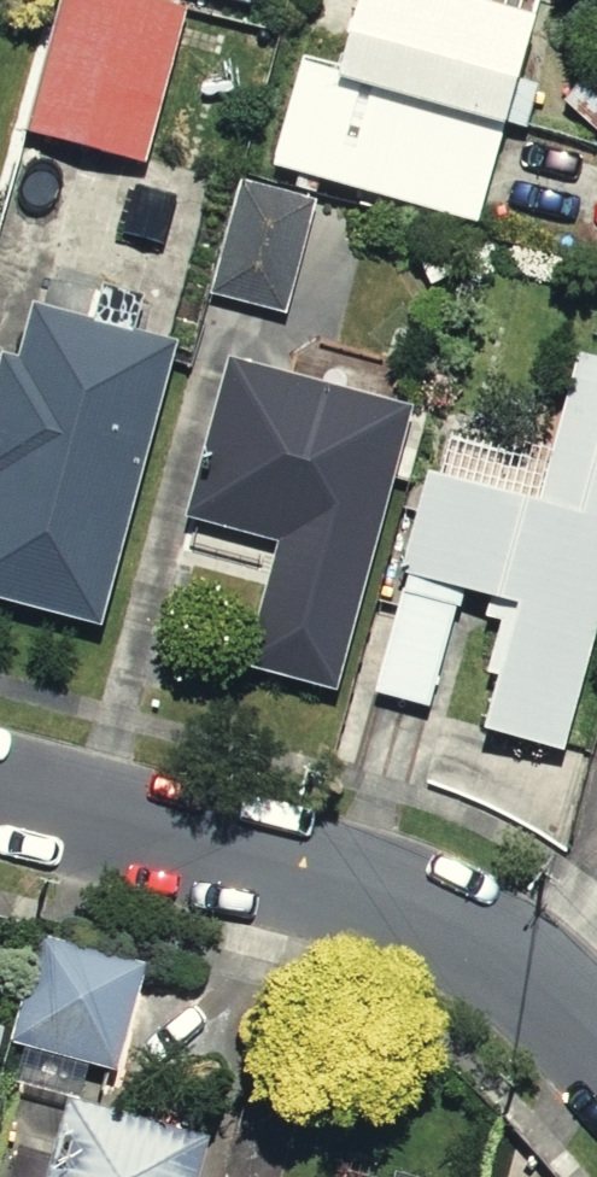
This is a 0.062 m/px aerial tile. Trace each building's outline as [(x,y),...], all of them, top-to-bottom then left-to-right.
[(2,115),(135,150),(175,0),(33,0),(2,115)] [(315,66),(285,60),(266,161),(472,200),(510,0),(327,0),(315,66)] [(303,202),(235,183),(204,296),(271,315),(303,202)] [(0,285),(0,607),(86,629),(164,321),(1,280),(0,285)] [(420,408),(345,689),(422,709),(454,588),(488,597),(456,718),(577,750),(596,674),(596,352),(556,341),(530,438),(420,408)] [(213,354),(173,507),(259,529),(222,669),(326,696),(403,403),(213,354)] [(149,963),(41,934),(11,1042),(120,1071),(149,963)] [(70,1094),(47,1176),(202,1176),(214,1134),(70,1094)] [(396,1167),(393,1176),(435,1176),(396,1167)]
